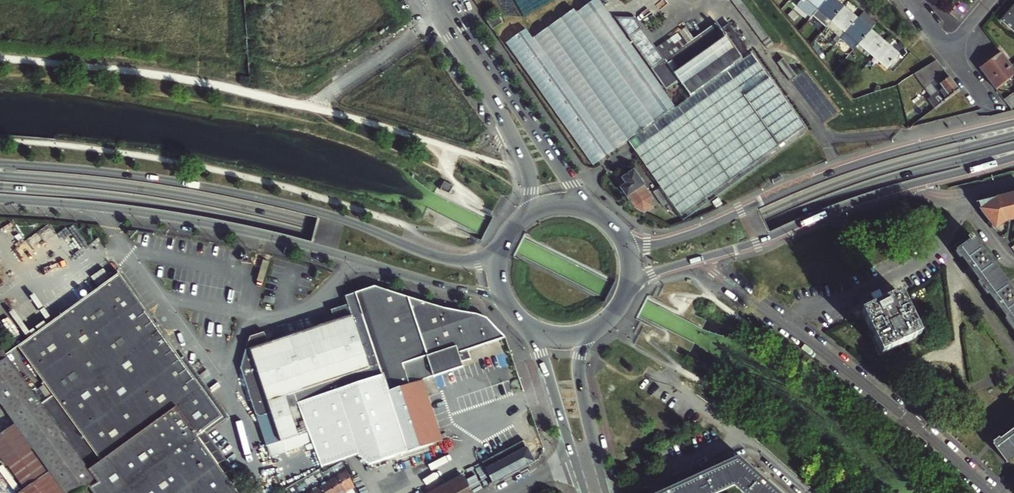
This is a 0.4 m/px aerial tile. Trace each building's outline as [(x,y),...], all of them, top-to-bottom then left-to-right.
[(504,41),(558,117),(591,163),(673,105),(598,0),(591,0),(573,12),(569,7),(543,25),(540,21),(526,31),(523,27),(504,41)] [(524,15),(554,0),(516,0),(524,15)] [(834,19),(845,7),(837,0),(826,0),(820,7),(813,15),(827,27),(834,19)] [(845,7),(834,19),(847,31),(858,19),(845,7)] [(1003,20),(1013,30),(1013,7),(1003,20)] [(498,15),(487,22),(492,30),(503,23),(502,20),(500,17),(498,15)] [(724,17),(692,39),(663,59),(655,48),(634,18),(615,18),(666,89),(678,81),(689,95),(626,140),(681,216),(800,131),(748,56),(739,63),(737,61),(741,58),(745,47),(724,17)] [(872,30),(858,19),(847,31),(840,39),(854,51),(861,43),(872,30)] [(684,27),(655,48),(663,59),(692,39),(684,27)] [(872,30),(861,43),(874,54),(885,42),(872,30)] [(898,53),(885,42),(874,54),(887,66),(898,53)] [(995,89),(1012,77),(1013,75),(1013,63),(1011,66),(1001,52),(980,68),(995,89)] [(797,76),(783,58),(777,62),(791,81),(797,76)] [(922,68),(927,77),(941,66),(942,66),(937,59),(922,68)] [(945,72),(941,66),(927,77),(931,82),(945,72)] [(945,72),(931,82),(935,89),(949,78),(945,72)] [(949,78),(935,89),(938,93),(928,100),(935,109),(959,91),(949,78)] [(938,93),(935,89),(925,96),(928,100),(938,93)] [(634,170),(622,178),(626,184),(621,188),(635,207),(644,213),(654,206),(652,196),(634,170)] [(454,186),(445,182),(441,190),(450,195),(454,186)] [(980,204),(981,210),(996,230),(1013,216),(1013,195),(980,204)] [(972,235),(968,238),(970,241),(966,244),(962,238),(954,244),(1013,326),(1013,292),(972,235)] [(45,408),(97,479),(98,481),(99,482),(109,476),(121,492),(239,492),(233,484),(198,435),(223,416),(160,330),(119,273),(17,346),(57,400),(45,408)] [(356,294),(383,375),(337,390),(359,455),(370,466),(433,444),(414,385),(424,382),(464,369),(463,363),(472,361),(469,352),(506,340),(488,320),(482,316),(475,314),(457,311),(444,309),(422,302),(375,287),(356,293),(356,294)] [(299,402),(337,390),(383,375),(356,294),(346,297),(348,306),(352,316),(335,322),(269,343),(265,332),(251,336),(242,369),(257,415),(262,417),(272,414),(281,442),(310,431),(299,402)] [(882,354),(920,335),(901,294),(886,301),(884,297),(875,301),(877,306),(862,313),(882,354)] [(332,311),(335,322),(352,316),(348,306),(332,311)] [(198,435),(233,484),(241,478),(209,433),(230,417),(164,327),(160,330),(223,416),(198,435)] [(98,481),(97,479),(45,408),(30,387),(0,346),(0,399),(68,492),(80,492),(84,490),(89,487),(98,481)] [(414,385),(433,444),(443,440),(424,382),(414,385)] [(359,455),(337,390),(299,402),(310,431),(323,466),(359,455)] [(25,487),(47,471),(29,447),(31,446),(14,422),(6,427),(0,419),(0,455),(6,463),(7,463),(25,487)] [(994,446),(1006,462),(1013,457),(1013,431),(994,446)] [(524,441),(483,463),(494,483),(518,470),(535,462),(524,441)] [(664,492),(716,492),(734,484),(744,492),(776,492),(738,459),(664,492)] [(337,475),(346,469),(343,462),(333,468),(337,475)] [(337,475),(333,468),(325,472),(324,473),(328,480),(337,475)] [(337,475),(347,492),(355,487),(346,469),(337,475)] [(320,485),(328,480),(324,473),(316,478),(320,485)] [(462,474),(427,492),(473,492),(462,474)] [(328,480),(336,492),(345,492),(347,492),(337,475),(328,480)] [(109,476),(99,482),(98,481),(89,487),(93,492),(121,492),(109,476)] [(320,485),(316,478),(307,483),(309,487),(314,484),(316,487),(320,485)] [(328,480),(320,485),(324,492),(336,492),(328,480)] [(306,492),(313,492),(311,490),(309,487),(307,483),(303,486),(307,492),(306,492)]
